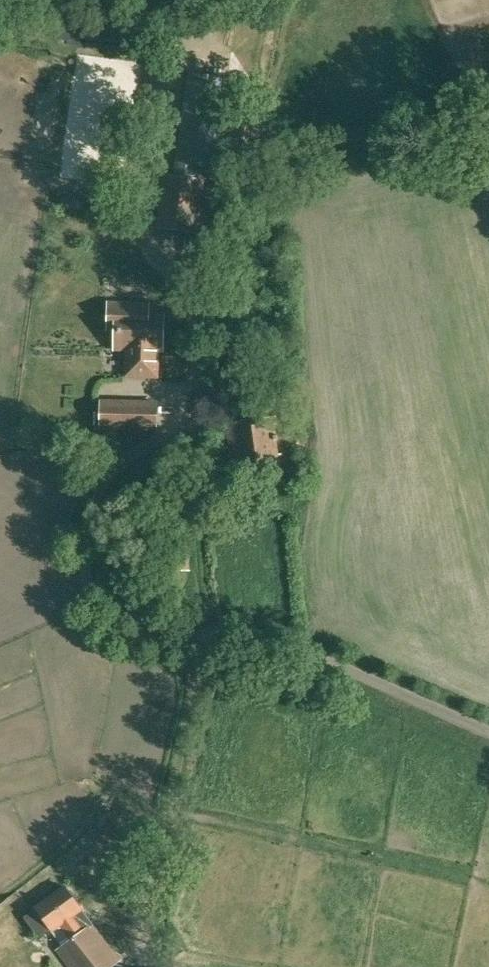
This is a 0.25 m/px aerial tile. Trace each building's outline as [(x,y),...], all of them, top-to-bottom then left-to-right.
[(226,78),(188,72),(173,175),(164,174),(156,228),(195,233),(202,180),(195,178),(196,167),(213,169),(226,78)] [(157,377),(157,350),(162,350),(163,314),(148,314),(148,304),(108,303),(108,329),(115,330),(114,349),(126,350),(126,376),(157,377)] [(156,403),(101,401),(101,428),(156,429),(156,403)] [(233,480),(282,473),(279,454),(277,454),(273,425),(276,424),(275,416),(226,423),(233,480)] [(59,925),(80,909),(81,909),(65,886),(35,908),(35,909),(25,916),(40,937),(51,930),(51,931),(59,925)] [(59,925),(70,940),(57,950),(70,966),(110,966),(120,959),(92,923),(80,909),(59,925)]
